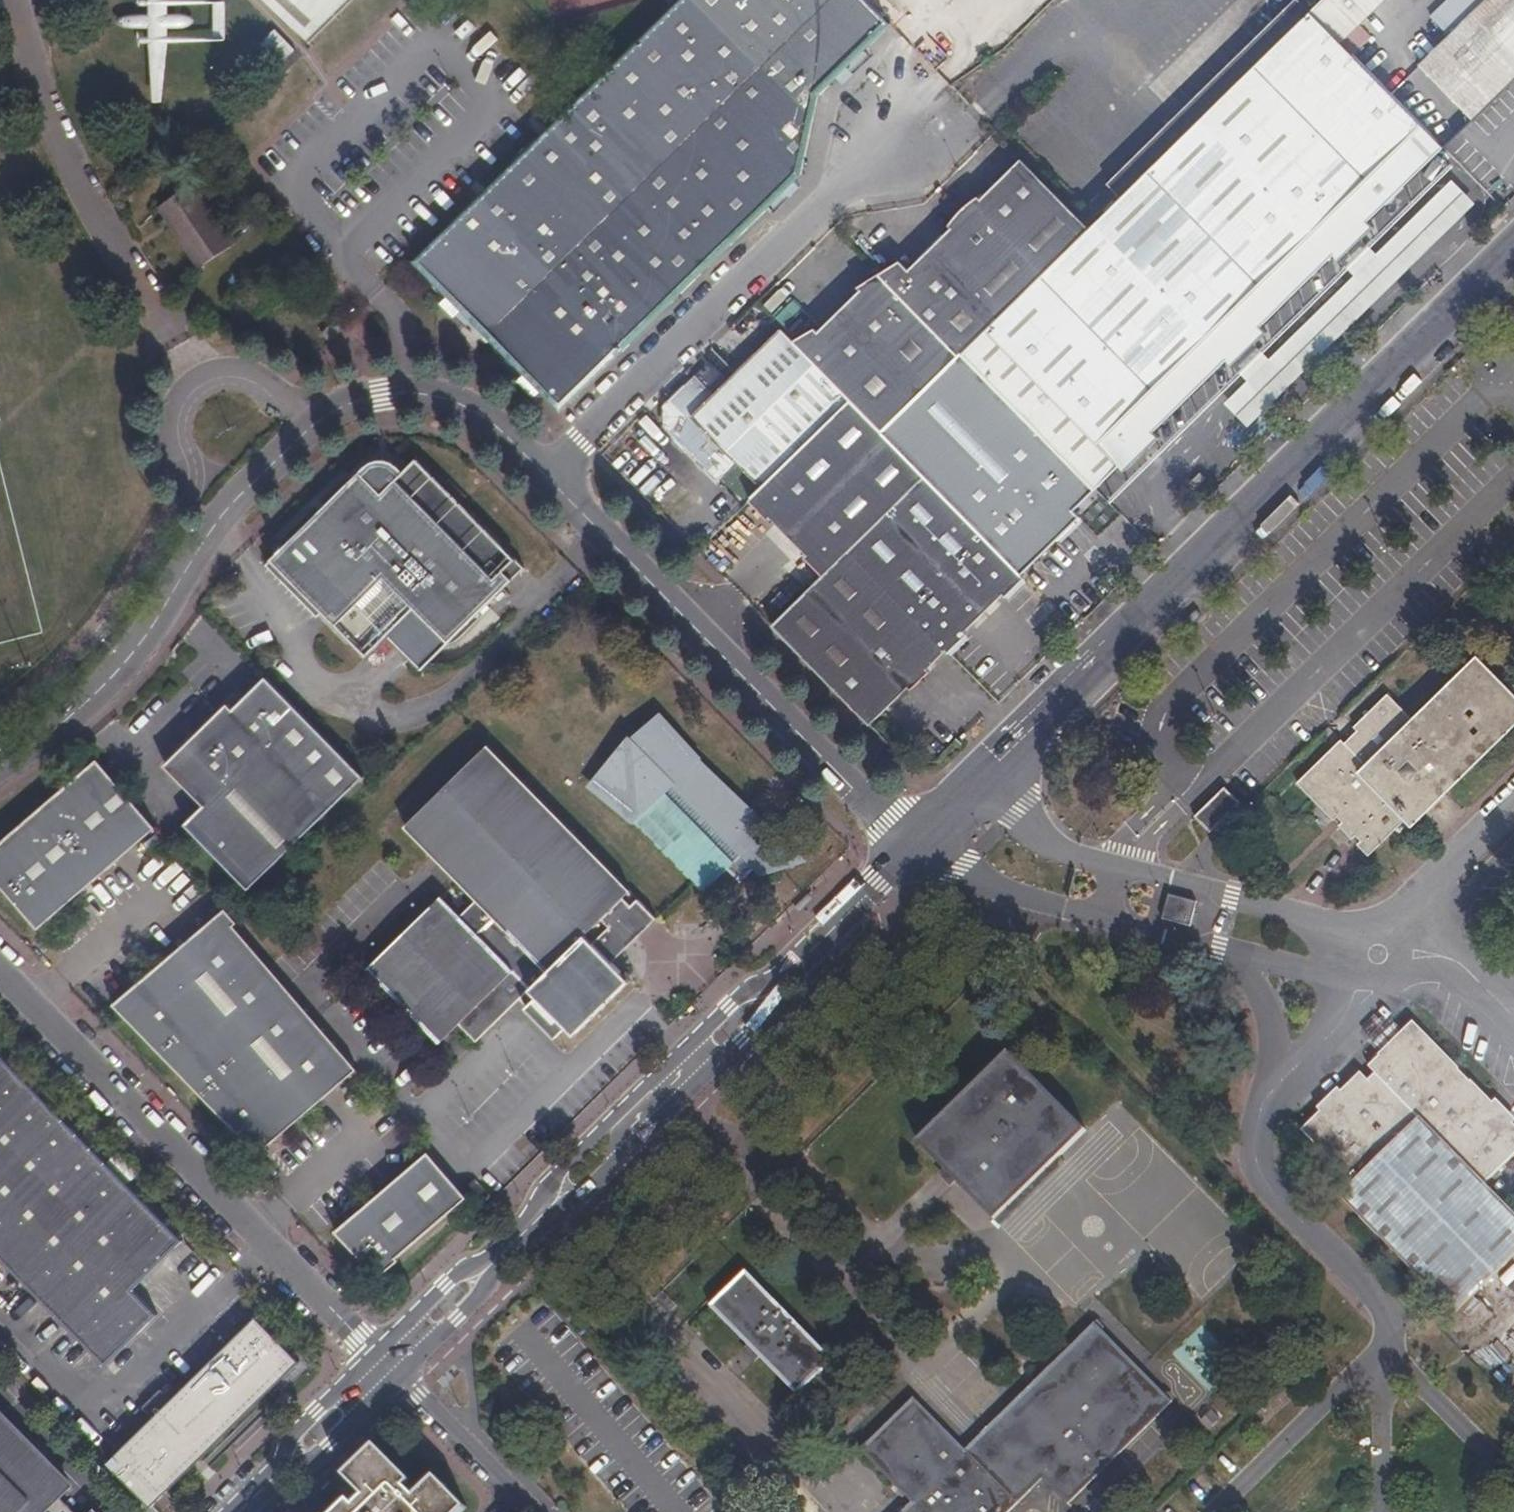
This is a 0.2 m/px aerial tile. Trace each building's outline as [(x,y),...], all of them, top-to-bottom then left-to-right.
[(309,47),(357,0),(263,0),(309,47)] [(862,0),(678,0),(411,263),(560,412),(798,178),(819,97),(889,28),(862,0)] [(1309,14),(1339,44),(1385,0),(1324,0),(1309,14)] [(1513,80),(1513,0),(1489,0),(1450,38),(1419,67),(1472,121),(1513,80)] [(1450,38),(1489,0),(1450,0),(1431,19),(1450,38)] [(1339,44),(1309,14),(1089,230),(960,355),(1092,490),(1093,491),(1119,467),(1122,472),(1158,439),(1147,427),(1221,356),(1230,366),(1266,332),(1255,321),(1327,252),(1339,261),(1372,227),(1362,217),(1436,144),(1339,44)] [(960,355),(1089,230),(1019,160),(811,365),(848,403),(879,434),(960,355)] [(194,186),(157,210),(199,272),(235,247),(194,186)] [(848,403),(811,365),(777,330),(711,396),(693,378),(651,419),(719,487),(738,468),(760,489),(848,403)] [(1092,490),(960,355),(879,434),(1019,578),(1066,532),(1057,522),(1070,511),(1092,490)] [(1019,578),(879,434),(848,403),(760,489),(752,497),(826,575),(773,630),(868,726),(1019,578)] [(528,559),(423,452),(405,470),(402,468),(400,467),(397,466),(394,465),(391,464),(388,463),(385,463),(382,462),(379,461),(376,461),(373,461),(370,462),(366,462),(363,463),(271,554),(367,652),(391,629),(426,665),(528,559)] [(1079,519),(1070,511),(1057,522),(1066,532),(1079,519)] [(1347,746),(1341,740),(1298,783),(1334,821),(1339,816),(1344,821),(1340,826),(1353,840),(1358,835),(1363,840),(1358,845),(1369,856),(1406,820),(1412,827),(1513,727),(1513,693),(1477,656),(1412,719),(1388,694),(1354,727),(1360,733),(1347,746)] [(250,890),(365,777),(267,676),(234,709),(229,703),(165,766),(205,807),(187,825),(250,890)] [(667,724),(601,789),(712,901),(738,875),(750,886),(761,875),(768,883),(810,869),(667,724)] [(489,747),(405,829),(479,903),(464,920),(442,899),(368,971),(440,1044),(460,1025),(477,1044),(520,1002),(556,1040),(567,1029),(576,1036),(632,984),(613,965),(658,921),(638,902),(632,907),(624,898),(630,893),(489,747)] [(98,759),(0,844),(0,884),(39,930),(157,828),(98,759)] [(1210,833),(1239,804),(1224,788),(1195,816),(1210,833)] [(1193,923),(1198,900),(1172,893),(1165,916),(1193,923)] [(238,923),(226,909),(121,1013),(266,1163),(360,1073),(235,926),(238,923)] [(1493,1103),(1414,1023),(1369,1067),(1384,1083),(1377,1090),(1361,1074),(1303,1131),(1354,1183),(1340,1196),(1455,1315),(1513,1258),(1513,1213),(1485,1183),(1513,1155),(1513,1125),(1513,1124),(1505,1132),(1484,1112),(1493,1103)] [(107,1367),(159,1314),(135,1289),(185,1240),(0,1052),(0,1257),(107,1367)] [(995,1223),(1087,1133),(1009,1054),(918,1144),(995,1223)] [(1513,1124),(1493,1103),(1484,1112),(1505,1132),(1513,1124)] [(467,1197),(427,1151),(340,1237),(382,1281),(467,1197)] [(797,1397),(834,1362),(747,1273),(711,1308),(797,1397)] [(662,1293),(656,1299),(670,1313),(677,1307),(662,1293)] [(257,1316),(108,1462),(152,1507),(301,1361),(257,1316)] [(1172,1403),(1094,1325),(966,1452),(915,1399),(861,1452),(912,1505),(905,1511),(1011,1511),(1043,1481),(1068,1506),(1172,1403)] [(1207,1385),(1235,1360),(1203,1325),(1175,1350),(1207,1385)] [(47,1509),(73,1483),(0,1412),(0,1511),(50,1511),(47,1509)] [(466,1509),(436,1478),(414,1499),(405,1489),(411,1482),(376,1447),(345,1478),(364,1498),(355,1507),(349,1502),(338,1511),(463,1511),(466,1509)]
